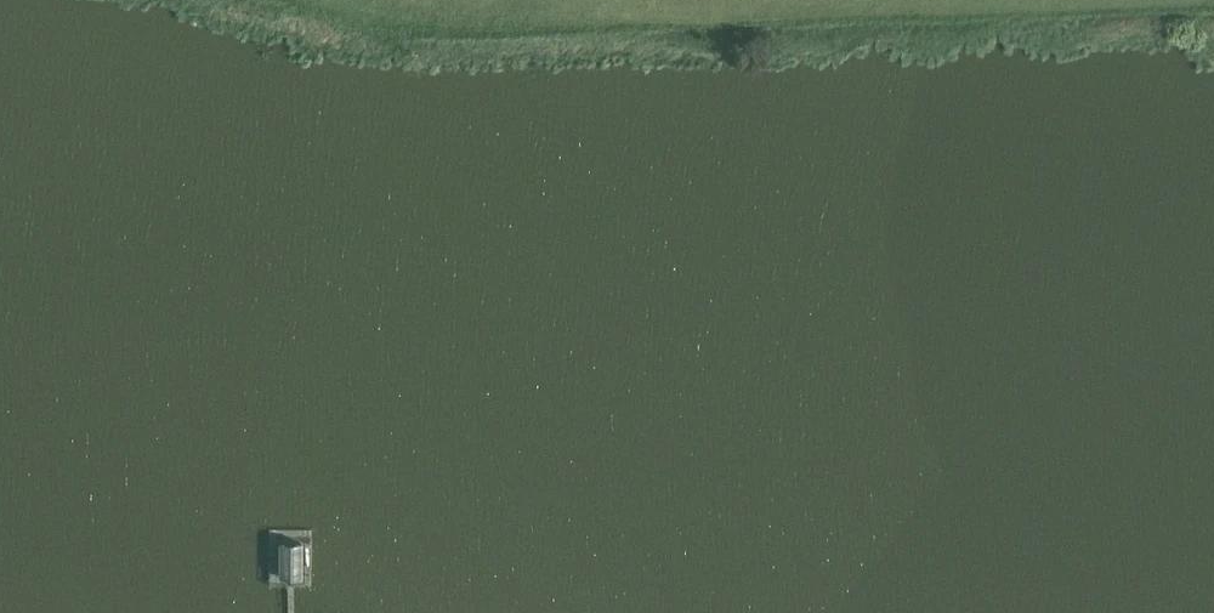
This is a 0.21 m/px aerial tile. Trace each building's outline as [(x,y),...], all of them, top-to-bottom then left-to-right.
[(301,543),(279,543),(278,576),(301,577),(301,543)]
